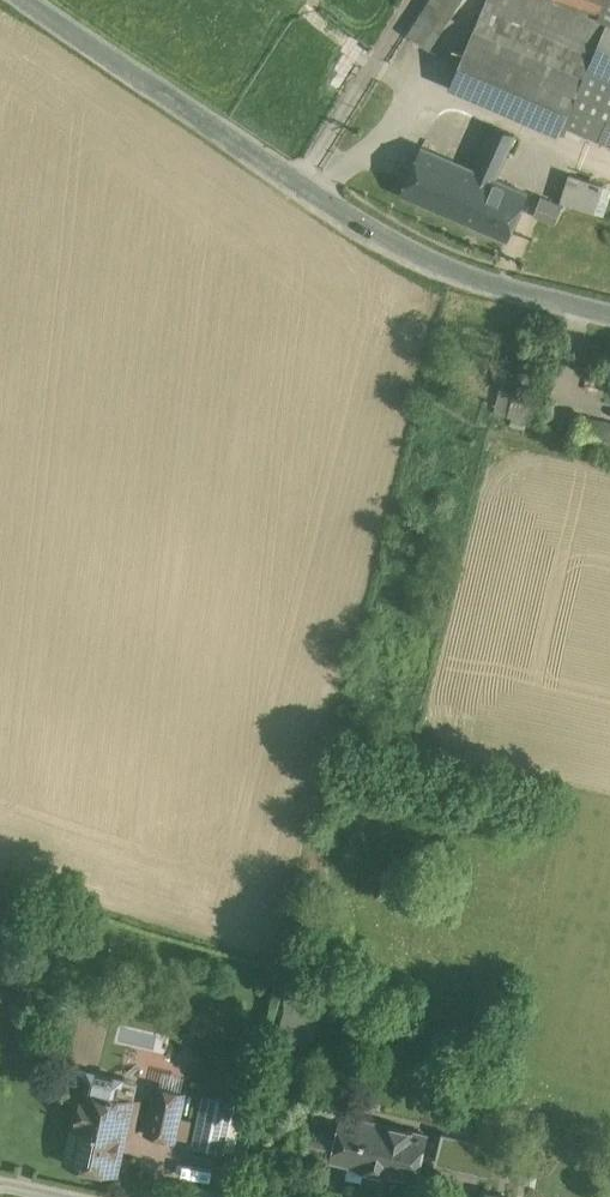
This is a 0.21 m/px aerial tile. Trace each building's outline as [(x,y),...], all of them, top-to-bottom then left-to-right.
[(407,36),(429,48),(460,0),(430,0),(407,36)] [(600,11),(564,0),(488,0),(478,23),(587,70),(608,22),(609,23),(609,0),(603,0),(600,11)] [(600,11),(603,0),(564,0),(600,11)] [(608,22),(587,70),(609,80),(609,23),(608,22)] [(478,23),(450,87),(560,135),(564,126),(609,146),(609,80),(587,70),(478,23)] [(495,127),(476,171),(495,179),(514,136),(495,127)] [(476,171),(423,148),(402,196),(507,241),(528,194),(495,179),(476,171)] [(601,186),(570,176),(562,204),(593,214),(601,186)] [(561,208),(542,200),(535,215),(554,223),(561,208)] [(531,394),(515,389),(507,416),(524,421),(531,394)] [(548,398),(531,394),(524,421),(540,425),(548,398)] [(116,1080),(82,1072),(77,1095),(72,1094),(56,1163),(104,1174),(112,1141),(124,1131),(130,1103),(112,1099),(116,1080)] [(178,1096),(148,1088),(142,1109),(172,1117),(178,1096)] [(232,1156),(247,1105),(204,1093),(189,1143),(232,1156)] [(172,1117),(142,1109),(136,1133),(165,1141),(172,1117)] [(407,1143),(347,1122),(333,1163),(393,1184),(407,1143)] [(491,1178),(499,1147),(441,1132),(433,1163),(491,1178)] [(480,1188),(478,1196),(510,1196),(511,1195),(480,1188)]
